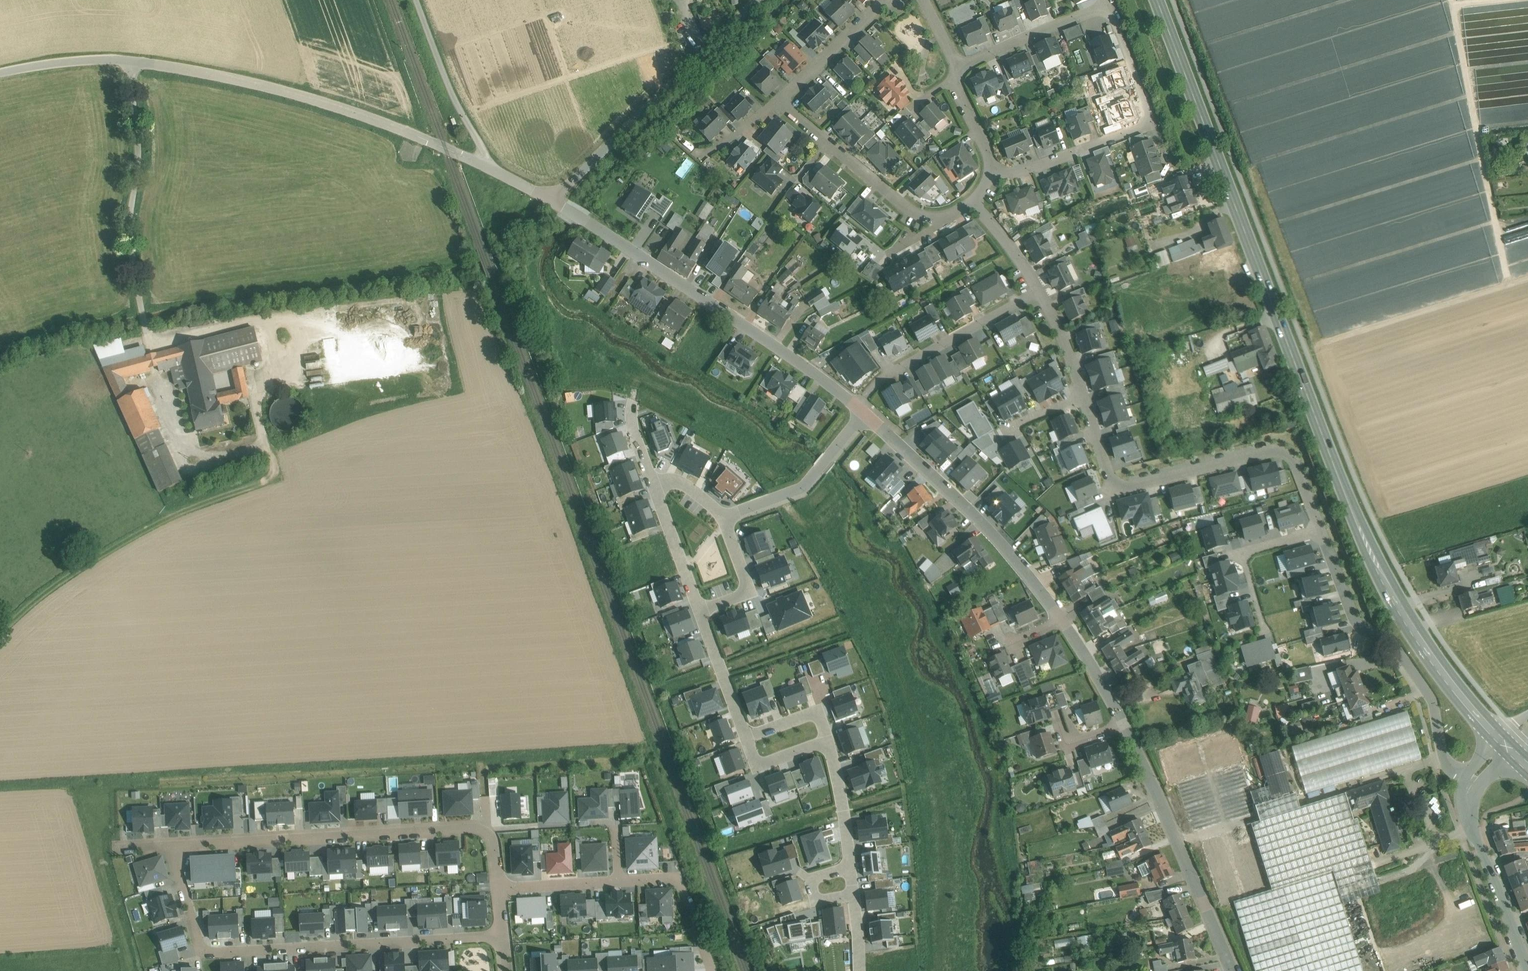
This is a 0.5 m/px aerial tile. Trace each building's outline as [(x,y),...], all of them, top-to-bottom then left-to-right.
[(825,11),(839,26),(854,12),(847,6),(842,0),(836,0),(825,11)] [(1026,5),(1032,22),(1048,16),(1045,10),(1041,0),(1039,0),(1026,5)] [(1045,10),(1051,8),(1048,0),(1041,0),(1045,10)] [(1021,18),(1014,1),(1008,3),(1011,9),(1015,20),(1021,18)] [(1017,25),(1011,9),(994,16),(1000,32),(1017,25)] [(984,17),(977,20),(978,22),(984,36),(991,33),(984,17)] [(827,35),(815,22),(800,36),(813,49),(817,44),(819,46),(824,41),(823,39),(827,35)] [(978,22),(970,26),(970,27),(962,30),(969,47),(986,40),(984,36),(978,22)] [(1063,31),(1067,41),(1083,35),(1079,25),(1063,31)] [(874,43),(868,36),(860,44),(861,44),(855,50),(860,55),(868,63),(868,62),(873,57),(877,61),(884,54),(879,48),(882,45),(877,40),(874,43)] [(1116,60),(1107,36),(1092,42),(1095,49),(1093,52),(1095,57),(1096,57),(1097,58),(1099,66),(1116,60)] [(1060,55),(1054,39),(1036,47),(1039,54),(1042,62),(1043,62),(1057,56),(1060,55)] [(805,59),(793,47),(781,59),(785,63),(793,71),(805,59)] [(1042,62),(1039,54),(1032,57),(1038,74),(1046,71),(1043,62),(1042,62)] [(868,62),(868,63),(860,55),(856,59),(864,67),(869,63),(868,62)] [(1024,55),(1007,62),(1008,64),(1014,79),(1022,75),(1022,74),(1030,70),(1024,55)] [(1057,56),(1043,62),(1046,71),(1060,65),(1057,56)] [(774,68),(765,58),(759,63),(765,69),(769,73),(774,68)] [(778,61),(775,58),(769,63),(777,70),(785,63),(781,59),(778,61)] [(847,59),(835,70),(848,84),(860,72),(847,59)] [(1014,79),(1008,64),(1003,66),(1009,81),(1014,79)] [(769,73),(765,69),(752,82),(766,96),(779,83),(769,73)] [(992,73),(985,75),(985,74),(978,77),(978,78),(972,81),(979,97),(984,95),(986,100),(995,96),(993,92),(1002,88),(1000,81),(996,83),(992,73)] [(907,93),(892,77),(878,90),(883,96),(881,97),(886,103),(888,101),(893,107),(896,104),(905,95),(907,93)] [(1012,94),(1005,77),(999,80),(1002,88),(1006,96),(1012,94)] [(831,87),(827,82),(821,87),(830,97),(829,97),(833,101),(839,95),(831,87)] [(819,85),(813,90),(812,89),(807,94),(808,95),(803,100),(814,112),(829,97),(830,97),(821,87),(819,85)] [(750,108),(738,95),(732,101),(733,102),(726,108),(736,119),(738,120),(750,108)] [(905,95),(896,104),(901,110),(911,101),(905,95)] [(933,104),(920,114),(925,120),(933,129),(945,118),(933,104)] [(726,108),(724,106),(719,110),(730,121),(732,123),(736,119),(726,108)] [(848,106),(836,117),(841,122),(851,113),(851,114),(853,112),(848,106)] [(1088,107),(1077,111),(1079,116),(1083,115),(1087,124),(1094,122),(1088,107)] [(719,110),(717,108),(713,112),(725,125),(730,121),(719,110)] [(713,112),(697,128),(710,141),(725,125),(713,112)] [(841,122),(835,128),(844,138),(860,123),(851,114),(851,113),(841,122)] [(1079,116),(1067,121),(1069,126),(1068,129),(1069,132),(1072,133),(1074,140),(1090,134),(1087,124),(1083,115),(1079,116)] [(933,129),(925,120),(921,124),(928,133),(933,129)] [(783,128),(774,121),(767,130),(785,145),(792,136),(783,128)] [(914,127),(909,121),(897,132),(908,145),(919,146),(920,140),(923,137),(914,127)] [(921,124),(919,122),(914,127),(923,137),(925,141),(931,136),(928,133),(921,124)] [(801,135),(787,123),(783,128),(792,136),(796,140),(801,135)] [(860,123),(844,138),(853,147),(858,142),(869,132),(868,132),(860,123)] [(1052,125),(1037,131),(1039,135),(1043,146),(1044,149),(1059,143),(1052,125)] [(1033,145),(1026,129),(1021,131),(1022,136),(1023,135),(1028,147),(1033,145)] [(785,145),(767,130),(759,140),(768,147),(777,155),(777,154),(785,145)] [(869,132),(858,142),(862,147),(865,146),(873,137),(875,135),(870,130),(868,132),(869,132)] [(1142,134),(1128,139),(1132,148),(1146,143),(1142,134)] [(1022,136),(1003,144),(1009,159),(1015,156),(1016,157),(1023,154),(1022,153),(1029,150),(1028,147),(1023,135),(1022,136)] [(1043,146),(1039,135),(1033,137),(1038,148),(1043,146)] [(873,137),(865,146),(869,150),(877,141),(873,137)] [(761,150),(748,139),(743,145),(757,156),(761,150)] [(1146,143),(1132,148),(1137,163),(1156,156),(1151,141),(1146,143)] [(743,145),(742,144),(738,149),(737,149),(731,155),(732,156),(727,163),(735,169),(738,165),(745,171),(757,156),(743,145)] [(889,154),(879,144),(867,156),(885,174),(900,160),(892,151),(889,154)] [(961,145),(941,158),(946,165),(950,162),(961,179),(977,168),(961,145)] [(777,155),(768,147),(764,152),(771,158),(777,163),(782,158),(777,154),(777,155)] [(1113,179),(1104,155),(1087,161),(1096,186),(1103,183),(1103,184),(1105,185),(1111,183),(1112,181),(1111,180),(1113,179)] [(1156,156),(1137,163),(1142,177),(1144,177),(1159,171),(1161,170),(1156,156)] [(676,173),(684,178),(696,163),(688,157),(676,173)] [(777,163),(771,158),(766,164),(778,173),(783,168),(777,163)] [(778,173),(766,164),(764,167),(753,180),(772,195),(782,182),(775,176),(778,173)] [(838,178),(825,167),(819,175),(812,183),(816,186),(831,199),(842,185),(836,180),(838,178)] [(922,167),(909,179),(913,183),(925,172),(925,173),(926,172),(922,167)] [(811,169),(803,179),(803,184),(812,191),(816,186),(812,183),(819,175),(811,169)] [(1072,170),(1054,177),(1054,178),(1059,191),(1061,196),(1079,190),(1072,170)] [(1159,171),(1144,177),(1147,184),(1162,179),(1159,171)] [(913,183),(909,187),(921,199),(936,185),(925,173),(925,172),(913,183)] [(1186,176),(1170,182),(1170,183),(1162,186),(1165,194),(1173,191),(1175,196),(1191,190),(1186,176)] [(1054,178),(1042,182),(1047,195),(1059,191),(1054,178)] [(649,194),(637,186),(630,195),(634,198),(631,203),(625,212),(634,217),(634,218),(640,222),(656,199),(650,194),(649,194)] [(1031,187),(1007,197),(1013,214),(1016,213),(1017,214),(1019,215),(1024,213),(1025,211),(1025,210),(1038,205),(1034,194),(1031,187)] [(1191,190),(1175,196),(1178,202),(1170,205),(1173,213),(1181,210),(1197,204),(1191,190)] [(1045,209),(1039,192),(1034,194),(1038,205),(1040,211),(1045,209)] [(661,195),(652,209),(664,217),(673,202),(661,195)] [(801,195),(792,205),(797,209),(805,199),(801,195)] [(822,207),(808,196),(805,199),(797,209),(794,213),(801,219),(802,217),(810,224),(817,215),(816,214),(822,207)] [(859,197),(847,211),(853,216),(864,202),(859,197)] [(705,201),(696,215),(704,220),(713,207),(705,201)] [(853,216),(852,216),(869,230),(874,224),(878,227),(886,218),(865,201),(864,202),(853,216)] [(675,213),(667,227),(674,231),(682,218),(675,213)] [(1223,219),(1208,225),(1213,237),(1202,241),(1203,244),(1196,246),(1194,247),(1196,254),(1197,254),(1202,252),(1205,250),(1206,253),(1217,249),(1218,249),(1232,243),(1227,231),(1223,219)] [(974,221),(961,228),(962,230),(963,230),(968,238),(974,235),(977,240),(986,234),(974,221)] [(706,223),(696,239),(704,244),(714,229),(706,223)] [(1050,223),(1035,231),(1038,237),(1041,235),(1054,229),(1050,223)] [(862,241),(843,225),(832,239),(850,255),(862,241)] [(678,230),(659,260),(675,270),(684,257),(676,251),(686,235),(678,230)] [(968,238),(963,230),(962,230),(955,234),(953,234),(950,235),(961,255),(973,248),(968,238)] [(961,255),(950,235),(948,237),(947,238),(940,243),(939,243),(944,252),(950,261),(961,255)] [(1038,237),(1026,244),(1037,264),(1052,255),(1049,249),(1050,248),(1046,241),(1045,242),(1041,235),(1038,237)] [(609,257),(579,238),(574,247),(577,250),(572,257),(585,265),(585,273),(604,274),(604,266),(609,257)] [(704,244),(696,239),(688,250),(691,252),(692,249),(700,254),(706,245),(704,244)] [(1193,239),(1178,245),(1181,252),(1194,247),(1196,246),(1193,239)] [(939,241),(924,249),(925,251),(933,265),(941,260),(938,255),(944,252),(939,243),(940,243),(939,241)] [(703,270),(718,280),(736,252),(721,243),(703,270)] [(1232,243),(1218,249),(1222,260),(1227,272),(1241,267),(1232,243)] [(1181,252),(1172,256),(1174,262),(1187,258),(1196,254),(1194,247),(1181,252)] [(691,252),(686,258),(684,257),(675,270),(688,278),(697,265),(694,263),(700,254),(692,249),(691,252)] [(1203,254),(1207,264),(1208,266),(1222,260),(1218,249),(1217,249),(1206,253),(1203,254)] [(1166,250),(1155,254),(1159,267),(1170,263),(1166,250)] [(925,251),(916,256),(925,272),(934,267),(933,265),(925,251)] [(1202,252),(1197,254),(1202,266),(1207,264),(1203,254),(1202,252)] [(916,256),(916,255),(900,264),(910,282),(926,273),(925,272),(916,256)] [(1065,257),(1049,265),(1052,270),(1064,265),(1068,263),(1065,257)] [(872,260),(861,274),(867,278),(878,264),(872,260)] [(797,263),(791,269),(795,272),(800,267),(797,263)] [(748,271),(737,264),(728,276),(733,279),(733,280),(738,273),(743,277),(748,271)] [(878,264),(867,278),(872,282),(875,281),(884,269),(878,264)] [(900,264),(886,271),(885,275),(894,291),(910,282),(900,264)] [(1052,270),(1050,272),(1053,278),(1049,280),(1053,287),(1056,285),(1059,291),(1074,284),(1064,265),(1052,270)] [(789,270),(778,280),(782,284),(795,272),(791,269),(789,270)] [(738,273),(733,280),(733,279),(725,290),(738,300),(748,286),(741,281),(743,277),(738,273)] [(605,297),(615,281),(607,275),(596,290),(605,297)] [(997,275),(974,288),(983,305),(1007,292),(997,275)] [(630,279),(620,294),(631,302),(634,298),(634,297),(641,287),(630,279)] [(665,294),(645,281),(641,287),(634,297),(634,298),(653,311),(665,294)] [(783,290),(776,285),(772,292),(779,297),(783,290)] [(738,300),(749,307),(758,293),(748,286),(738,300)] [(976,304),(967,288),(960,292),(962,296),(969,308),(976,304)] [(1083,288),(1070,293),(1073,300),(1080,297),(1086,295),(1083,288)] [(771,291),(767,297),(769,298),(759,313),(770,321),(779,308),(774,304),(779,297),(772,292),(771,291)] [(821,291),(806,301),(811,307),(826,297),(821,291)] [(600,298),(593,293),(589,298),(596,303),(600,298)] [(969,308),(962,296),(956,299),(953,298),(950,300),(949,303),(947,304),(957,322),(972,313),(969,308)] [(1073,300),(1063,304),(1070,321),(1087,314),(1080,297),(1073,300)] [(800,302),(794,299),(790,305),(795,308),(800,302)] [(668,300),(658,315),(664,319),(674,305),(668,300)] [(664,319),(663,320),(676,329),(681,321),(686,320),(691,312),(676,302),(674,305),(664,319)] [(941,320),(932,304),(925,308),(929,317),(930,316),(934,324),(941,320)] [(785,312),(779,308),(770,321),(782,330),(793,314),(795,316),(798,310),(795,308),(790,305),(785,312)] [(829,306),(819,311),(822,317),(832,312),(829,306)] [(929,317),(911,327),(920,342),(938,332),(934,324),(930,316),(929,317)] [(1032,325),(1028,316),(1017,322),(1023,332),(1022,332),(1026,338),(1036,332),(1032,325)] [(1014,317),(997,327),(1005,341),(1008,346),(1010,347),(1017,343),(1014,337),(1022,332),(1023,332),(1017,322),(1014,317)] [(1116,319),(1109,321),(1113,333),(1119,331),(1116,319)] [(1283,360),(1270,323),(1251,330),(1256,343),(1235,351),(1240,364),(1263,355),(1267,366),(1283,360)] [(826,337),(810,327),(801,340),(808,345),(807,347),(815,352),(826,337)] [(254,328),(205,340),(212,374),(213,374),(233,369),(233,370),(243,368),(242,367),(262,361),(254,328)] [(1078,336),(1084,355),(1103,350),(1097,330),(1078,336)] [(893,334),(890,333),(884,337),(883,340),(880,342),(888,356),(894,353),(896,356),(901,353),(900,350),(906,347),(897,332),(893,334)] [(878,349),(869,334),(860,339),(862,342),(871,354),(878,349)] [(858,336),(845,344),(850,351),(857,345),(857,346),(862,342),(860,339),(858,336)] [(667,347),(671,340),(666,338),(662,344),(667,347)] [(975,339),(960,348),(962,351),(970,365),(985,356),(975,339)] [(238,391),(217,395),(213,374),(212,374),(205,341),(179,348),(148,356),(151,369),(158,367),(159,371),(165,370),(183,365),(186,382),(192,407),(220,405),(220,404),(249,398),(243,368),(233,370),(238,391)] [(423,345),(344,355),(348,382),(427,371),(423,345)] [(727,345),(718,358),(727,364),(729,361),(728,360),(735,351),(727,345)] [(850,351),(833,364),(841,375),(845,372),(854,384),(868,374),(867,372),(873,367),(857,346),(857,345),(850,351)] [(145,346),(99,358),(103,368),(147,356),(145,346)] [(747,349),(744,350),(738,346),(735,351),(728,360),(729,361),(742,370),(742,375),(745,377),(750,376),(751,373),(751,369),(750,368),(757,358),(751,354),(750,352),(747,349)] [(962,351),(951,357),(954,361),(960,372),(971,366),(970,365),(962,351)] [(147,356),(103,368),(118,401),(130,396),(122,379),(151,371),(151,369),(148,356),(147,356)] [(948,365),(943,357),(936,361),(937,362),(931,365),(941,383),(953,376),(954,375),(948,365)] [(1229,366),(1231,373),(1237,372),(1234,362),(1229,364),(1227,358),(1203,366),(1206,374),(1229,366)] [(1109,359),(1087,367),(1091,379),(1113,372),(1109,359)] [(960,372),(954,361),(948,365),(954,375),(953,376),(955,379),(962,376),(960,372)] [(1050,364),(1052,367),(1059,381),(1065,378),(1056,361),(1050,364)] [(183,365),(165,370),(165,372),(171,370),(175,385),(186,382),(183,365)] [(941,383),(931,365),(917,373),(921,380),(928,392),(928,391),(941,384),(941,383)] [(1052,367),(1028,381),(1035,393),(1040,402),(1064,388),(1059,381),(1052,367)] [(233,369),(213,374),(217,395),(238,391),(233,370),(233,369)] [(1113,372),(1091,379),(1095,392),(1117,384),(1115,375),(1113,372)] [(785,377),(778,373),(768,389),(774,392),(772,394),(779,398),(780,396),(786,400),(787,397),(796,385),(795,384),(790,381),(791,379),(786,376),(785,377)] [(1015,386),(1020,395),(1026,392),(1021,381),(1018,377),(1012,380),(1015,386)] [(1027,378),(1021,381),(1026,392),(1029,397),(1035,393),(1028,381),(1027,378)] [(922,395),(915,383),(913,379),(904,384),(906,387),(912,397),(913,400),(922,395)] [(915,383),(922,395),(923,397),(929,394),(928,391),(928,392),(921,380),(915,383)] [(1247,382),(1216,392),(1223,415),(1254,405),(1247,382)] [(807,391),(796,384),(795,384),(796,385),(787,397),(798,405),(803,398),(803,397),(807,391)] [(900,385),(883,394),(893,412),(910,403),(908,399),(912,397),(906,387),(902,389),(900,385)] [(999,408),(1004,418),(1026,406),(1020,395),(1015,386),(994,398),(999,408)] [(161,428),(144,390),(130,396),(118,401),(136,440),(158,429),(161,428)] [(825,405),(812,396),(809,401),(801,413),(803,414),(800,420),(808,426),(812,420),(814,422),(825,405)] [(1122,396),(1099,403),(1103,416),(1126,409),(1122,396)] [(304,422),(305,415),(304,408),(300,402),(294,399),(287,397),(281,399),(275,403),(271,408),(270,415),(271,422),(275,428),(281,431),(288,433),(295,431),(300,427),(304,422)] [(798,405),(794,411),(794,412),(799,415),(800,412),(801,413),(809,401),(803,397),(803,398),(798,405)] [(992,412),(999,408),(994,398),(986,402),(992,412)] [(974,401),(957,410),(966,425),(970,422),(979,438),(989,433),(994,430),(986,415),(982,417),(974,401)] [(614,404),(594,406),(595,418),(596,424),(613,422),(616,422),(615,418),(617,418),(616,410),(615,410),(614,404)] [(192,407),(197,430),(224,424),(220,405),(192,407)] [(594,406),(587,406),(588,418),(595,418),(594,406)] [(1126,409),(1103,416),(1107,428),(1130,421),(1126,409)] [(1057,430),(1061,439),(1076,432),(1069,414),(1053,421),(1057,430)] [(922,430),(927,438),(937,428),(940,425),(937,421),(922,430)] [(596,424),(597,435),(614,429),(613,422),(596,424)] [(648,433),(657,458),(660,457),(671,453),(675,444),(668,425),(665,423),(662,422),(651,425),(653,431),(648,433)] [(930,453),(946,437),(937,428),(927,438),(921,444),(930,453)] [(158,429),(136,440),(143,455),(155,450),(152,443),(163,438),(158,429)] [(1117,432),(1120,439),(1129,436),(1127,429),(1117,432)] [(1053,442),(1061,439),(1057,430),(1049,434),(1053,442)] [(995,443),(989,433),(979,438),(973,442),(983,451),(995,443)] [(623,439),(621,434),(602,440),(609,457),(624,452),(627,451),(626,446),(627,446),(624,439),(623,439)] [(1112,441),(1117,458),(1125,456),(1135,453),(1129,436),(1120,439),(1112,441)] [(677,453),(684,456),(688,448),(692,440),(686,437),(681,447),(677,453)] [(930,453),(942,464),(950,455),(958,448),(946,437),(930,453)] [(163,438),(152,443),(155,450),(166,445),(163,438)] [(995,443),(983,451),(992,460),(1001,452),(997,442),(995,443)] [(1001,452),(1011,471),(1032,460),(1022,442),(1001,452)] [(865,451),(872,457),(880,449),(873,443),(865,451)] [(1057,456),(1062,454),(1073,449),(1070,443),(1055,450),(1057,456)] [(671,453),(660,457),(672,463),(677,453),(681,447),(675,444),(671,453)] [(965,450),(959,457),(964,463),(969,458),(977,451),(970,444),(965,450)] [(155,450),(143,455),(159,492),(182,482),(166,445),(155,450)] [(958,448),(950,455),(955,460),(959,457),(965,450),(960,445),(958,448)] [(1062,454),(1071,473),(1089,464),(1080,446),(1073,449),(1062,454)] [(684,456),(678,467),(700,478),(709,459),(688,448),(684,456)] [(1135,453),(1125,456),(1127,464),(1144,459),(1141,451),(1135,453)] [(624,452),(609,457),(607,458),(609,465),(622,461),(626,459),(624,452)] [(895,498),(908,484),(902,478),(895,486),(893,484),(903,473),(885,457),(879,464),(881,466),(871,476),(895,498)] [(964,463),(953,475),(969,490),(985,473),(969,458),(964,463)] [(611,472),(624,467),(622,461),(609,465),(605,467),(607,473),(611,472)] [(1276,462),(1263,465),(1268,487),(1282,484),(1279,471),(1276,462)] [(638,477),(633,463),(624,467),(611,472),(616,484),(638,477)] [(1248,469),(1249,475),(1253,491),(1268,487),(1263,465),(1248,469)] [(720,475),(723,471),(718,466),(710,482),(715,487),(717,484),(716,483),(721,477),(720,475)] [(721,477),(716,483),(717,484),(715,487),(713,490),(724,500),(727,496),(732,501),(747,485),(727,467),(723,471),(720,475),(721,477)] [(1284,470),(1279,471),(1282,484),(1288,482),(1284,470)] [(1237,471),(1210,478),(1215,497),(1242,490),(1242,488),(1239,477),(1237,471)] [(1247,487),(1248,492),(1253,491),(1249,475),(1244,476),(1247,487)] [(1073,483),(1080,501),(1092,495),(1098,493),(1091,476),(1073,483)] [(1244,476),(1239,477),(1242,488),(1247,487),(1244,476)] [(643,490),(638,477),(616,484),(621,497),(633,493),(643,490)] [(1191,484),(1171,489),(1176,510),(1196,505),(1195,503),(1192,489),(1191,484)] [(929,496),(921,486),(907,496),(913,503),(905,509),(909,516),(918,510),(932,500),(930,496),(929,496)] [(986,499),(992,505),(1005,492),(999,486),(986,499)] [(1200,487),(1192,489),(1195,503),(1203,502),(1200,487)] [(992,505),(988,509),(1005,526),(1021,509),(1005,492),(992,505)] [(635,498),(633,493),(621,497),(616,499),(619,505),(635,498)] [(1076,502),(1079,510),(1085,508),(1095,504),(1092,495),(1080,501),(1076,502)] [(1147,495),(1119,502),(1123,519),(1137,516),(1140,526),(1154,523),(1147,495)] [(635,498),(619,505),(621,511),(625,510),(638,504),(635,498)] [(652,514),(647,501),(638,504),(625,510),(630,523),(652,514)] [(891,501),(881,512),(887,517),(896,506),(891,501)] [(1298,505),(1275,511),(1280,530),(1287,528),(1287,529),(1294,527),(1294,526),(1303,524),(1298,505)] [(1087,513),(1074,518),(1080,531),(1093,525),(1100,542),(1115,535),(1103,507),(1087,513)] [(1070,520),(1074,518),(1087,513),(1085,508),(1079,510),(1068,515),(1070,520)] [(936,521),(931,524),(931,525),(935,530),(929,534),(937,546),(945,541),(943,538),(943,537),(957,526),(947,513),(936,521)] [(657,527),(652,514),(630,523),(635,535),(647,531),(657,527)] [(931,514),(918,524),(923,531),(931,525),(931,524),(936,521),(931,514)] [(1032,526),(1036,529),(1049,525),(1048,521),(1042,516),(1032,526)] [(1258,516),(1240,522),(1246,540),(1264,535),(1258,516)] [(1049,525),(1036,529),(1041,545),(1044,545),(1060,540),(1054,523),(1049,525)] [(1220,526),(1202,531),(1208,550),(1225,545),(1220,526)] [(647,531),(635,535),(630,537),(632,542),(649,536),(647,531)] [(764,534),(746,540),(747,546),(749,553),(750,553),(752,557),(753,556),(770,550),(764,534)] [(975,537),(961,547),(961,548),(952,554),(962,568),(963,567),(968,574),(976,569),(974,565),(979,562),(985,570),(993,564),(985,552),(975,537)] [(1060,540),(1044,545),(1049,559),(1064,554),(1068,553),(1063,539),(1060,540)] [(1484,541),(1481,542),(1482,545),(1474,547),(1478,561),(1479,564),(1490,561),(1486,548),(1492,547),(1491,544),(1484,541)] [(1474,545),(1449,552),(1452,563),(1463,560),(1465,565),(1478,561),(1474,547),(1474,545)] [(1310,547),(1284,554),(1289,571),(1315,564),(1310,547)] [(772,556),(770,550),(753,556),(755,562),(757,561),(772,556)] [(1064,554),(1049,559),(1051,566),(1067,561),(1064,554)] [(776,561),(773,555),(772,556),(757,561),(758,567),(776,561)] [(1079,556),(1067,561),(1073,571),(1075,570),(1074,567),(1080,564),(1082,562),(1079,556)] [(756,568),(765,590),(792,580),(784,558),(776,561),(758,567),(756,568)] [(1452,563),(1435,568),(1438,579),(1437,581),(1438,584),(1440,584),(1440,587),(1458,582),(1454,570),(1465,567),(1465,565),(1463,560),(1452,563)] [(1101,562),(1088,567),(1091,576),(1093,575),(1099,572),(1105,570),(1101,562)] [(1228,562),(1209,567),(1213,582),(1236,575),(1234,565),(1230,566),(1228,562)] [(934,564),(924,574),(931,584),(943,576),(934,564)] [(1075,570),(1073,571),(1059,579),(1067,591),(1080,583),(1084,581),(1080,575),(1085,572),(1080,564),(1074,567),(1075,570)] [(1236,575),(1213,582),(1218,596),(1237,590),(1235,586),(1239,585),(1236,575)] [(1324,575),(1297,582),(1302,600),(1321,596),(1321,595),(1329,593),(1324,575)] [(668,579),(651,585),(653,591),(655,591),(670,584),(668,579)] [(670,584),(655,591),(662,608),(683,601),(676,582),(670,584)] [(1080,583),(1067,591),(1074,603),(1088,595),(1095,590),(1095,589),(1091,582),(1083,587),(1080,583)] [(946,588),(951,597),(960,592),(955,583),(946,588)] [(1100,587),(1095,589),(1095,590),(1088,595),(1091,600),(1093,599),(1103,592),(1100,587)] [(1151,605),(1168,598),(1165,591),(1148,597),(1151,605)] [(1103,592),(1093,599),(1091,600),(1094,605),(1102,601),(1101,600),(1106,597),(1103,592)] [(1475,592),(1459,596),(1463,610),(1479,606),(1479,605),(1493,602),(1490,593),(1477,597),(1475,592)] [(801,593),(769,607),(772,614),(779,631),(811,617),(801,593)] [(1094,605),(1080,613),(1088,625),(1101,617),(1110,612),(1119,608),(1114,600),(1110,602),(1107,597),(1106,597),(1101,600),(1102,601),(1094,605)] [(1029,602),(1013,610),(1020,625),(1036,618),(1029,602)] [(1254,626),(1246,602),(1229,607),(1231,615),(1228,616),(1231,624),(1234,624),(1236,631),(1254,626)] [(1007,620),(999,604),(992,607),(999,624),(1007,620)] [(1335,604),(1308,611),(1313,630),(1340,622),(1335,604)] [(992,607),(981,612),(989,629),(999,624),(992,607)] [(664,621),(668,619),(681,614),(679,608),(662,614),(664,621)] [(757,610),(744,615),(749,629),(750,631),(763,627),(760,618),(757,610)] [(980,610),(959,620),(964,618),(969,628),(968,632),(970,636),(973,637),(978,635),(981,636),(984,635),(985,632),(989,630),(989,629),(981,612),(980,610)] [(729,616),(722,619),(728,637),(749,629),(744,615),(743,611),(735,614),(735,612),(729,614),(729,616)] [(688,612),(681,614),(668,619),(674,637),(684,634),(694,630),(688,612)] [(779,631),(772,614),(760,618),(763,627),(767,635),(779,631)] [(1101,617),(1088,625),(1095,638),(1101,634),(1109,629),(1111,628),(1112,630),(1118,627),(1116,623),(1113,619),(1113,618),(1105,623),(1101,617)] [(1116,641),(1102,650),(1110,662),(1124,653),(1120,648),(1133,640),(1127,629),(1120,634),(1122,638),(1116,642),(1116,641)] [(684,634),(674,637),(673,638),(675,643),(677,643),(686,639),(684,634)] [(1329,639),(1320,641),(1324,656),(1333,654),(1342,652),(1342,651),(1351,649),(1348,640),(1347,634),(1338,636),(1328,638),(1329,639)] [(679,649),(696,642),(693,637),(686,639),(677,643),(679,649)] [(1056,637),(1030,647),(1038,666),(1051,660),(1054,668),(1067,663),(1056,637)] [(1244,648),(1249,667),(1275,659),(1269,641),(1244,648)] [(696,642),(679,649),(685,665),(703,659),(702,653),(703,653),(700,645),(699,646),(697,642),(696,642)] [(827,659),(811,665),(815,678),(832,671),(833,677),(840,674),(841,678),(857,672),(847,646),(826,654),(827,659)] [(1209,646),(1195,651),(1196,655),(1210,651),(1209,646)] [(1196,655),(1196,656),(1199,662),(1213,657),(1211,651),(1210,651),(1196,655)] [(1124,653),(1110,662),(1117,674),(1131,666),(1131,665),(1139,661),(1135,655),(1127,659),(1124,653)] [(1277,666),(1282,665),(1280,653),(1274,654),(1277,666)] [(1002,655),(989,661),(992,667),(991,669),(992,672),(995,673),(998,680),(999,679),(1001,685),(1001,686),(1003,686),(1012,682),(1013,680),(1012,680),(1010,674),(1011,674),(1002,655)] [(1199,662),(1187,666),(1190,674),(1171,681),(1176,693),(1183,690),(1189,707),(1205,702),(1199,685),(1201,684),(1202,687),(1221,680),(1213,657),(1199,662)] [(1151,658),(1133,669),(1136,675),(1157,668),(1151,658)] [(1028,660),(1020,664),(1028,680),(1035,677),(1028,660)] [(1028,680),(1020,664),(1013,667),(1020,683),(1028,680)] [(1310,666),(1294,670),(1296,683),(1312,680),(1309,667),(1310,667),(1310,666)] [(1349,666),(1329,673),(1335,689),(1342,687),(1343,689),(1361,683),(1356,672),(1351,673),(1349,666)] [(804,683),(783,691),(790,709),(811,702),(808,694),(815,692),(809,675),(802,678),(804,683)] [(765,686),(746,693),(754,715),(762,712),(764,716),(773,713),(771,708),(774,707),(771,698),(778,696),(772,680),(764,683),(765,686)] [(1052,683),(1041,686),(1043,693),(1055,689),(1052,683)] [(1361,683),(1343,689),(1342,687),(1335,689),(1338,698),(1345,695),(1346,700),(1365,693),(1361,683)] [(853,685),(835,692),(838,701),(834,702),(836,707),(833,708),(838,720),(863,711),(853,685)] [(704,688),(685,693),(688,700),(693,698),(699,717),(727,708),(720,687),(705,692),(704,688)] [(1055,691),(1043,695),(1043,698),(1044,698),(1049,712),(1060,708),(1056,695),(1055,691)] [(1064,693),(1056,695),(1060,708),(1068,706),(1064,693)] [(1365,693),(1346,700),(1351,711),(1353,718),(1362,715),(1359,708),(1369,704),(1365,693)] [(1043,698),(1023,705),(1026,715),(1029,724),(1050,718),(1049,712),(1044,698),(1043,698)] [(1316,700),(1301,704),(1303,712),(1318,708),(1316,700)] [(1277,715),(1290,711),(1287,702),(1275,706),(1277,715)] [(1096,704),(1081,708),(1087,726),(1102,721),(1096,704)] [(1023,705),(1017,706),(1020,717),(1026,715),(1023,705)] [(1258,712),(1249,710),(1246,719),(1255,721),(1258,712)] [(1306,791),(1420,755),(1406,710),(1291,746),(1306,791)] [(1371,713),(1359,717),(1361,722),(1373,719),(1371,713)] [(723,715),(711,719),(719,745),(738,739),(731,718),(724,720),(723,715)] [(1303,725),(1314,722),(1312,715),(1301,717),(1303,725)] [(848,732),(841,734),(849,754),(868,747),(861,727),(866,725),(863,719),(846,726),(848,732)] [(1235,726),(1158,750),(1169,785),(1177,782),(1240,761),(1241,762),(1246,761),(1235,726)] [(1035,730),(1020,735),(1024,746),(1032,743),(1031,739),(1038,737),(1035,730)] [(1038,737),(1031,739),(1032,743),(1037,758),(1055,753),(1049,734),(1038,737)] [(1106,743),(1086,750),(1091,768),(1111,761),(1110,757),(1112,756),(1113,754),(1112,750),(1109,748),(1107,749),(1106,743)] [(739,744),(722,750),(731,775),(748,768),(739,744)] [(869,763),(849,770),(856,791),(885,781),(877,760),(887,757),(884,748),(866,754),(869,763)] [(1279,751),(1259,757),(1265,778),(1268,787),(1273,801),(1292,795),(1279,751)] [(1259,757),(1258,756),(1251,758),(1257,780),(1265,778),(1259,757)] [(804,769),(794,772),(800,788),(829,778),(822,758),(802,765),(804,769)] [(1086,759),(1077,762),(1080,771),(1082,777),(1091,774),(1086,759)] [(1240,761),(1177,782),(1192,832),(1197,831),(1257,812),(1250,792),(1241,762),(1240,761)] [(1063,771),(1053,774),(1053,775),(1047,777),(1045,780),(1046,784),(1050,786),(1051,785),(1054,796),(1053,797),(1054,798),(1077,790),(1071,774),(1070,769),(1063,772),(1063,771)] [(786,771),(768,778),(775,797),(800,788),(794,772),(787,775),(786,771)] [(1080,771),(1071,774),(1077,790),(1085,788),(1082,777),(1080,771)] [(490,795),(497,795),(496,777),(489,778),(490,795)] [(513,787),(513,778),(500,779),(500,788),(513,787)] [(757,797),(752,780),(732,786),(730,781),(716,785),(720,795),(728,792),(733,805),(736,804),(738,808),(734,809),(741,828),(775,817),(770,800),(765,802),(764,799),(757,801),(755,797),(757,797)] [(478,781),(468,782),(468,792),(471,791),(472,800),(481,799),(478,781)] [(1382,792),(1378,783),(1346,793),(1352,812),(1371,806),(1385,854),(1403,848),(1397,829),(1396,829),(1391,812),(1393,812),(1392,808),(1390,809),(1388,800),(1389,800),(1387,791),(1382,792)] [(338,793),(339,805),(347,804),(346,787),(338,787),(338,793)] [(1268,787),(1250,792),(1255,807),(1273,801),(1268,787)] [(606,790),(607,808),(615,808),(614,789),(606,790)] [(639,789),(620,791),(621,819),(640,818),(640,809),(644,809),(641,798),(639,798),(639,789)] [(1123,789),(1105,796),(1112,812),(1132,803),(1129,794),(1126,795),(1123,789)] [(593,800),(579,800),(580,819),(608,817),(607,808),(606,790),(592,790),(593,800)] [(431,791),(403,792),(403,798),(400,798),(400,806),(401,817),(432,816),(431,791)] [(468,792),(445,793),(446,815),(472,813),(472,800),(471,791),(468,792)] [(311,805),(312,823),(340,821),(339,805),(338,793),(327,794),(327,804),(311,805)] [(545,816),(545,824),(569,822),(567,793),(555,794),(556,801),(544,802),(545,816)] [(1259,820),(1260,822),(1250,824),(1271,890),(1233,902),(1255,970),(1363,970),(1337,889),(1375,877),(1357,819),(1353,820),(1351,812),(1352,812),(1346,793),(1300,808),(1259,820)] [(1273,801),(1255,807),(1257,812),(1259,820),(1300,808),(1296,794),(1292,795),(1273,801)] [(519,795),(503,796),(503,797),(504,819),(520,818),(520,811),(528,811),(527,797),(519,798),(519,796),(519,795)] [(231,801),(232,816),(243,815),(242,797),(231,798),(231,801)] [(400,806),(400,798),(388,799),(388,807),(400,806)] [(388,807),(388,799),(376,800),(376,801),(377,814),(388,813),(388,807)] [(205,823),(205,829),(233,828),(232,816),(231,801),(215,802),(215,808),(205,809),(205,817),(203,817),(203,818),(203,823),(204,823),(205,823)] [(376,801),(356,802),(357,821),(377,819),(377,814),(376,801)] [(267,802),(254,802),(256,821),(268,820),(267,805),(267,802)] [(267,805),(268,820),(268,825),(295,824),(294,803),(267,805)] [(182,805),(167,806),(167,815),(168,826),(181,825),(181,829),(190,829),(189,807),(182,808),(182,805)] [(134,810),(135,832),(142,832),(142,833),(148,833),(148,831),(154,831),(154,828),(153,810),(153,809),(134,810)] [(161,810),(153,810),(154,828),(162,828),(161,816),(161,810)] [(1257,812),(1197,831),(1200,840),(1250,824),(1260,822),(1259,820),(1257,812)] [(859,820),(861,841),(877,840),(878,846),(897,844),(896,836),(891,836),(890,817),(881,818),(880,815),(869,816),(869,820),(859,820)] [(1102,816),(1091,821),(1094,827),(1105,823),(1102,816)] [(234,823),(234,832),(250,831),(250,818),(242,818),(242,823),(234,823)] [(1139,819),(1124,826),(1109,833),(1114,843),(1128,836),(1129,839),(1137,836),(1136,834),(1143,830),(1139,819)] [(1525,821),(1513,822),(1514,829),(1526,828),(1525,821)] [(1105,823),(1094,827),(1097,833),(1108,829),(1105,823)] [(1250,824),(1200,840),(1221,906),(1233,902),(1271,890),(1250,824)] [(834,827),(804,836),(813,864),(833,858),(827,836),(836,834),(834,827)] [(1514,829),(1509,830),(1511,838),(1527,836),(1526,828),(1514,829)] [(1108,829),(1097,833),(1099,838),(1104,835),(1109,833),(1108,829)] [(1143,830),(1136,834),(1137,836),(1129,839),(1131,842),(1116,848),(1121,858),(1135,852),(1150,845),(1143,830)] [(1509,830),(1493,834),(1497,845),(1513,841),(1511,838),(1509,830)] [(655,839),(627,841),(629,869),(657,867),(655,839)] [(1513,841),(1497,845),(1501,856),(1517,853),(1517,852),(1514,845),(1513,841)] [(437,850),(438,863),(439,863),(446,862),(446,865),(448,865),(458,865),(460,864),(459,842),(445,843),(445,846),(437,847),(437,850)] [(797,843),(761,855),(768,877),(804,866),(797,843)] [(1514,845),(1517,852),(1517,853),(1527,852),(1527,844),(1514,845)] [(420,845),(400,846),(401,865),(421,864),(420,852),(420,845)] [(570,845),(560,846),(560,855),(548,856),(549,873),(572,872),(570,845)] [(605,845),(582,846),(584,871),(607,870),(605,845)] [(388,866),(389,866),(388,856),(388,848),(382,848),(382,847),(374,847),(374,849),(368,849),(369,867),(388,866)] [(512,848),(514,873),(524,873),(524,875),(533,874),(531,847),(512,848)] [(342,851),(344,874),(356,873),(357,873),(356,861),(356,850),(354,848),(350,849),(349,850),(342,851)] [(344,874),(342,851),(336,851),(334,850),(330,850),(328,851),(329,863),(330,875),(344,874)] [(439,868),(439,863),(438,863),(437,850),(428,850),(428,851),(429,868),(439,868)] [(429,868),(428,851),(420,852),(421,864),(421,870),(429,869),(429,868)] [(287,872),(310,871),(309,858),(309,853),(302,854),(302,852),(293,852),(293,855),(286,855),(287,872)] [(886,873),(884,852),(865,854),(867,876),(871,875),(872,880),(889,879),(889,872),(886,873)] [(256,856),(248,856),(249,874),(271,873),(272,873),(272,859),(271,855),(263,855),(263,854),(256,854),(256,856)] [(1162,855),(1147,862),(1147,863),(1138,867),(1142,877),(1151,873),(1156,883),(1171,875),(1162,855)] [(232,856),(213,857),(215,881),(222,880),(222,882),(236,881),(235,863),(233,863),(232,856)] [(213,857),(194,858),(195,865),(193,865),(194,884),(207,883),(207,881),(215,881),(213,857)] [(322,857),(309,858),(310,871),(310,876),(323,875),(323,863),(322,857)] [(136,865),(142,886),(155,882),(168,879),(162,858),(136,865)] [(280,858),(272,859),(272,873),(271,873),(272,877),(282,877),(280,858)] [(1122,860),(1105,864),(1106,870),(1123,867),(1124,866),(1122,860)] [(1506,867),(1511,879),(1527,872),(1527,871),(1526,865),(1524,860),(1506,867)] [(458,865),(448,865),(448,874),(458,874),(458,865)] [(478,882),(489,881),(488,872),(477,873),(478,882)] [(1511,879),(1515,891),(1527,886),(1527,872),(1511,879)] [(792,876),(773,881),(775,887),(780,885),(786,904),(807,898),(801,878),(794,881),(792,876)] [(862,891),(864,910),(893,907),(891,887),(897,886),(896,878),(878,880),(879,889),(862,891)] [(157,888),(155,882),(142,886),(138,887),(140,894),(145,892),(157,888)] [(1137,884),(1119,888),(1121,898),(1139,894),(1137,884)] [(1515,891),(1524,913),(1527,911),(1527,886),(1515,891)] [(162,887),(157,888),(145,892),(148,903),(149,903),(149,902),(165,897),(162,887)] [(670,890),(648,891),(649,904),(649,917),(650,917),(672,916),(671,907),(672,907),(674,905),(674,900),(672,898),(671,898),(670,890)] [(1162,890),(1145,893),(1149,904),(1166,898),(1162,890)] [(608,893),(609,914),(635,913),(634,892),(608,893)] [(1179,894),(1164,901),(1171,917),(1186,911),(1179,894)] [(149,903),(155,923),(177,917),(175,910),(177,910),(175,902),(173,903),(171,896),(165,897),(149,902),(149,903)] [(584,896),(559,897),(560,919),(585,918),(584,896)] [(280,906),(279,897),(269,897),(269,906),(280,906)] [(446,904),(446,915),(453,915),(452,897),(445,897),(445,904),(446,904)] [(470,903),(484,903),(484,897),(462,898),(463,914),(464,926),(485,925),(485,919),(471,919),(470,903)] [(546,898),(518,900),(519,916),(523,916),(523,919),(547,917),(546,898)] [(484,903),(470,903),(471,919),(485,919),(487,919),(486,903),(484,903)] [(432,905),(433,928),(447,927),(446,915),(446,904),(445,904),(432,905)] [(649,917),(649,904),(639,905),(640,923),(650,922),(650,917),(649,917)] [(433,928),(432,905),(419,906),(418,906),(419,917),(420,929),(433,928)] [(406,906),(392,907),(393,930),(400,930),(400,928),(407,928),(407,918),(406,906)] [(822,919),(822,922),(824,936),(850,933),(847,906),(827,909),(828,918),(822,919)] [(387,931),(393,930),(392,907),(379,908),(378,908),(379,920),(379,930),(387,929),(387,931)] [(323,915),(324,927),(331,927),(331,924),(330,909),(323,910),(323,915)] [(351,910),(352,931),(358,930),(358,932),(367,932),(367,922),(366,909),(351,910)] [(352,931),(351,910),(336,911),(337,924),(337,934),(347,933),(346,931),(352,931)] [(1171,917),(1165,920),(1169,928),(1174,926),(1178,935),(1194,928),(1186,911),(1171,917)] [(899,913),(881,915),(882,921),(873,922),(875,942),(890,941),(890,945),(902,944),(899,913)] [(275,919),(275,933),(285,932),(283,914),(274,915),(274,919),(275,919)] [(463,914),(453,915),(453,926),(464,926),(463,914)] [(780,931),(785,943),(824,936),(822,922),(816,923),(815,918),(800,921),(797,914),(783,918),(784,923),(777,924),(769,928),(771,934),(780,931)] [(323,915),(300,916),(302,933),(308,933),(309,935),(318,935),(317,932),(324,932),(324,927),(323,915)] [(219,940),(225,939),(224,916),(210,917),(210,929),(211,939),(219,939),(219,940)] [(237,916),(224,916),(225,939),(232,939),(232,938),(239,937),(238,927),(238,916),(237,916)] [(274,919),(253,920),(254,939),(276,937),(275,933),(275,919),(274,919)] [(182,928),(159,935),(164,951),(164,952),(177,948),(187,945),(182,928)] [(1093,944),(1092,935),(1078,936),(1079,945),(1093,944)] [(1056,947),(1076,944),(1075,936),(1055,940),(1056,947)] [(1167,944),(1158,946),(1160,955),(1174,952),(1176,950),(1178,962),(1195,959),(1191,939),(1167,944)] [(177,948),(164,952),(164,951),(159,952),(163,966),(179,961),(180,961),(177,948)] [(1501,948),(1486,954),(1486,955),(1475,959),(1478,968),(1489,963),(1491,967),(1506,961),(1501,948)] [(434,970),(449,969),(449,966),(448,953),(448,951),(420,953),(420,966),(421,970),(434,970)] [(386,955),(386,964),(387,970),(405,970),(405,967),(404,954),(386,955)] [(692,954),(674,955),(674,958),(676,958),(676,970),(693,970),(692,954)] [(532,960),(533,970),(556,970),(556,964),(555,955),(546,956),(547,959),(532,960)] [(348,957),(348,959),(348,967),(349,970),(371,970),(371,956),(348,957)] [(636,957),(623,958),(623,970),(637,970),(636,957)] [(321,959),(322,970),(336,970),(336,969),(335,959),(328,960),(328,958),(321,959)] [(623,958),(609,958),(609,970),(623,970),(623,958)] [(676,958),(674,958),(648,960),(649,970),(676,970),(676,958)] [(321,959),(315,959),(315,961),(307,961),(308,970),(322,970),(321,959)] [(583,970),(597,970),(597,960),(583,961),(583,970)] [(163,966),(161,966),(163,970),(179,970),(179,961),(163,966)] [(583,961),(569,961),(569,970),(583,970),(583,961)] [(1491,967),(1492,970),(1509,970),(1506,961),(1491,967)]
